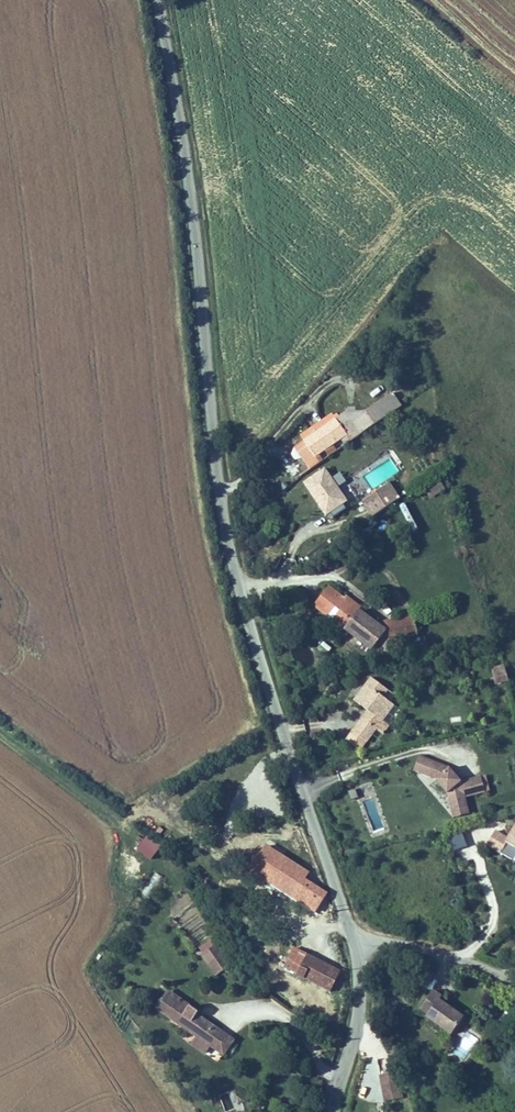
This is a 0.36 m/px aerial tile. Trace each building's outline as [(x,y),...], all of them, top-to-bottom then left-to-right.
[(376,426),(403,408),(394,394),(367,413),(376,426)] [(376,426),(367,413),(346,414),(361,437),(376,426)] [(304,441),(337,420),(333,414),(300,435),(304,441)] [(315,458),(318,456),(324,452),(332,447),(341,441),(345,447),(361,437),(346,414),(337,420),(304,441),(315,458)] [(323,463),(318,456),(315,458),(304,441),(294,447),(310,472),(323,463)] [(336,454),(332,447),(324,452),(329,459),(336,454)] [(333,513),(344,506),(337,495),(341,492),(327,470),(307,483),(318,500),(321,504),(317,506),(325,518),(333,513)] [(430,497),(445,491),(441,483),(426,489),(430,497)] [(400,500),(390,485),(363,502),(374,518),(400,500)] [(341,492),(337,495),(344,506),(333,513),(336,517),(351,507),(341,492)] [(446,532),(455,532),(456,522),(447,521),(446,532)] [(325,586),(311,604),(370,649),(375,642),(370,620),(356,610),(359,606),(343,594),(340,598),(325,586)] [(416,632),(411,614),(379,623),(383,640),(416,632)] [(375,642),(381,663),(389,661),(383,640),(379,623),(370,620),(375,642)] [(507,678),(505,667),(491,671),(494,681),(507,678)] [(369,711),(354,732),(367,742),(377,728),(384,733),(389,727),(382,721),(395,705),(390,701),(383,696),(389,690),(372,677),(354,700),(366,709),(368,707),(371,709),(369,711)] [(466,798),(462,783),(450,769),(420,758),(415,773),(436,781),(448,795),(452,799),(455,811),(469,808),(466,798)] [(486,793),(482,777),(471,780),(476,796),(486,793)] [(476,796),(471,780),(462,783),(466,798),(476,796)] [(359,798),(356,790),(349,792),(352,800),(359,798)] [(264,805),(272,806),(273,793),(265,792),(264,805)] [(470,814),(469,808),(455,811),(452,799),(448,795),(455,819),(470,814)] [(509,838),(495,830),(486,847),(513,862),(514,858),(514,828),(509,838)] [(448,837),(453,851),(467,846),(462,833),(448,837)] [(145,837),(137,854),(152,861),(160,845),(145,837)] [(328,895),(306,880),(310,873),(266,846),(249,872),(316,914),(328,895)] [(152,896),(159,875),(149,872),(143,892),(152,896)] [(245,934),(254,919),(243,912),(233,927),(245,934)] [(218,947),(203,958),(217,977),(231,966),(218,947)] [(292,949),(282,971),(295,977),(306,955),(292,949)] [(326,965),(306,955),(295,977),(316,987),(326,965)] [(316,987),(330,993),(340,971),(326,965),(316,987)] [(211,1047),(221,1033),(196,1017),(198,1014),(168,994),(156,1012),(198,1039),(211,1047)] [(453,1037),(465,1020),(440,1004),(443,1000),(435,995),(422,1013),(430,1018),(428,1020),(453,1037)] [(225,1056),(234,1041),(221,1033),(211,1047),(225,1056)] [(206,1055),(211,1047),(198,1039),(193,1046),(206,1055)] [(398,1080),(396,1071),(380,1074),(382,1084),(398,1080)] [(402,1097),(398,1080),(382,1084),(385,1101),(402,1097)] [(224,1111),(232,1109),(228,1093),(220,1095),(224,1111)]
